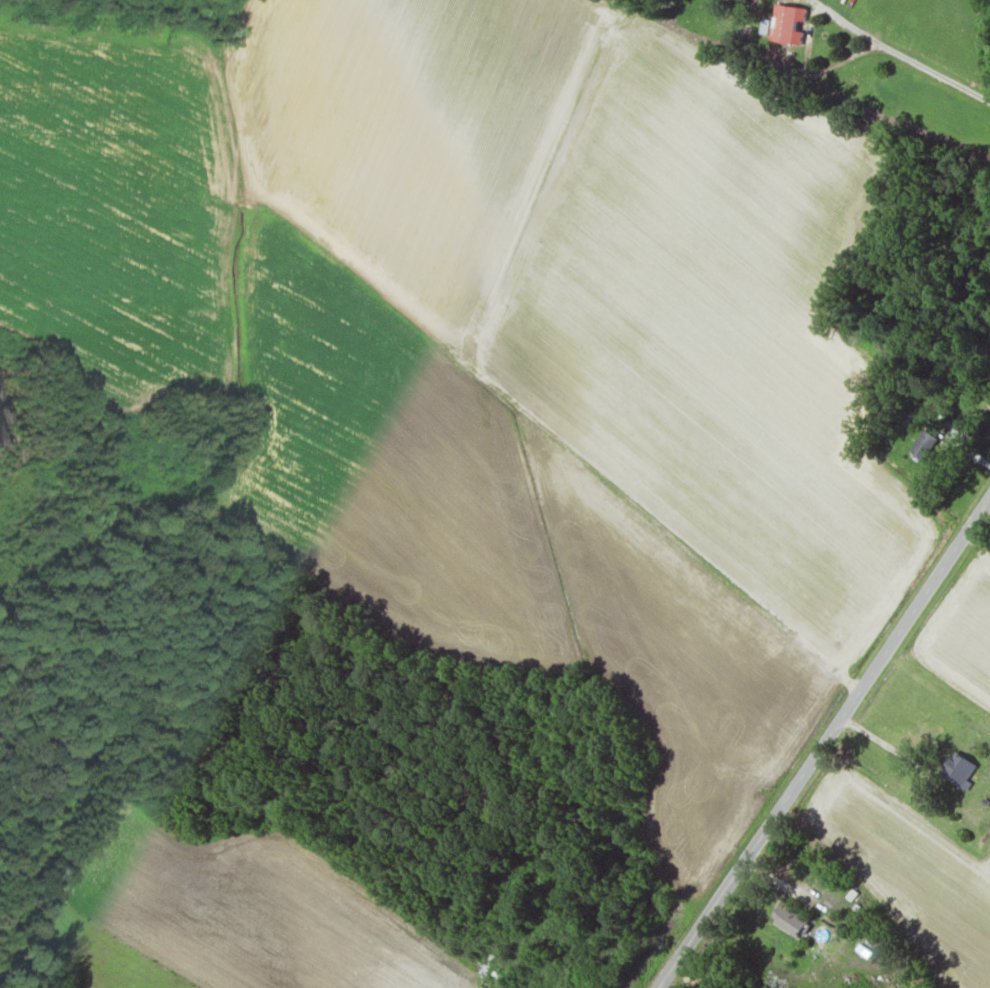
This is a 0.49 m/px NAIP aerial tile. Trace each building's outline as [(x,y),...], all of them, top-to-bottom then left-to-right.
[(909,449),(922,458),(938,437),(924,427),(909,449)] [(966,789),(971,782),(966,779),(976,764),(955,749),(940,772),(966,789)] [(808,918),(784,904),(773,923),(797,937),(808,918)]
